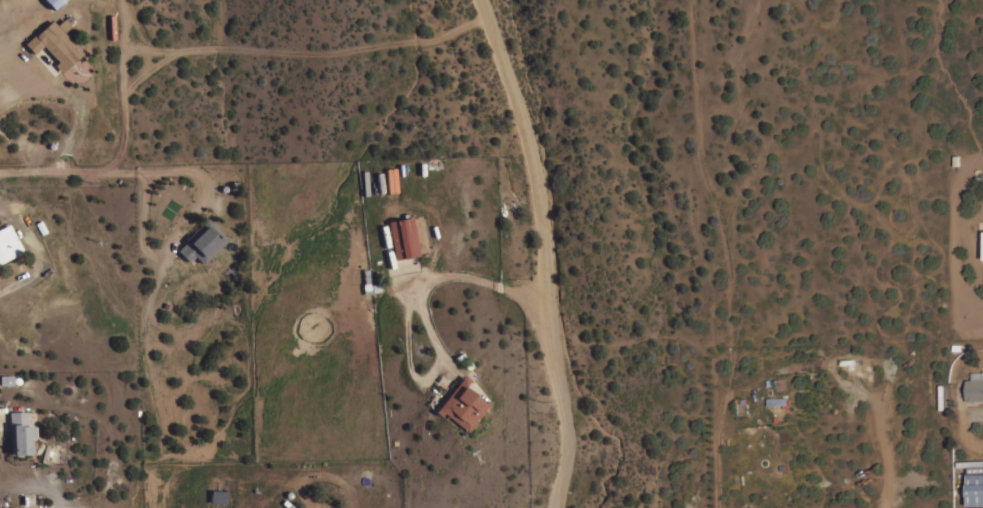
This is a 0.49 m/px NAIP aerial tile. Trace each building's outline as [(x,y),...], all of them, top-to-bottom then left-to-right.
[(53,9),(44,0),(62,0),(53,9)] [(24,43),(34,34),(35,36),(37,34),(36,34),(51,20),(56,25),(63,19),(69,26),(62,32),(81,53),(60,72),(53,65),(57,61),(42,46),(33,54),(24,43)] [(418,255),(394,259),(387,221),(411,217),(418,255)] [(207,218),(227,239),(201,264),(194,256),(188,262),(177,250),(186,241),(184,239),(207,218)] [(21,251),(0,262),(0,228),(7,224),(11,231),(21,251)] [(982,371),(982,400),(975,400),(974,401),(968,401),(967,401),(966,401),(965,379),(971,379),(970,373),(982,373),(982,371)] [(12,385),(0,385),(0,375),(12,375),(12,385)] [(462,375),(467,380),(462,386),(480,401),(489,401),(464,432),(441,413),(438,416),(432,412),(462,375)] [(8,412),(25,411),(26,426),(34,426),(34,436),(32,436),(32,438),(28,438),(28,444),(30,445),(30,452),(28,453),(28,454),(20,454),(20,456),(15,456),(15,454),(11,455),(11,454),(9,454),(8,412)] [(968,473),(982,473),(982,505),(969,505),(968,473)] [(225,491),(225,503),(210,502),(210,490),(225,491)]
